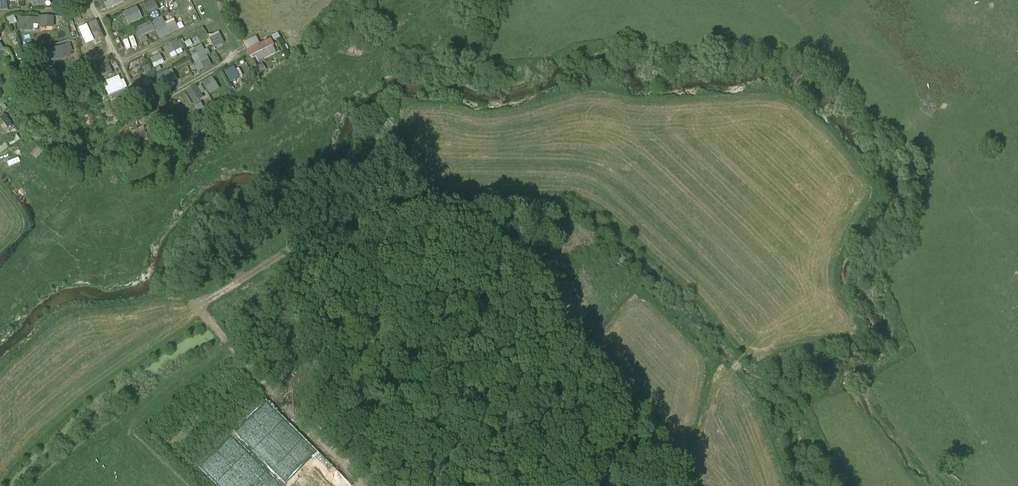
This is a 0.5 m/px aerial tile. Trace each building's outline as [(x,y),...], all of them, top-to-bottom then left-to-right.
[(123,0),(100,0),(97,1),(102,11),(124,1),(123,0)] [(143,5),(149,15),(159,9),(154,0),(151,0),(143,5)] [(136,6),(122,12),(127,25),(142,19),(136,6)] [(170,12),(177,28),(189,23),(182,7),(170,12)] [(13,15),(7,17),(10,27),(17,24),(13,15)] [(160,40),(171,35),(162,16),(133,30),(140,45),(148,41),(146,36),(156,31),(160,40)] [(37,19),(18,18),(18,30),(30,30),(30,26),(37,26),(37,19)] [(95,42),(102,38),(94,21),(87,24),(95,42)] [(63,27),(54,30),(57,41),(66,38),(63,27)] [(188,50),(208,40),(201,27),(182,37),(188,50)] [(219,31),(209,36),(214,47),(224,43),(219,31)] [(134,36),(129,38),(133,47),(137,45),(134,36)] [(250,58),(254,56),(256,62),(276,53),(269,38),(245,49),(250,58)] [(177,39),(165,45),(172,59),(184,53),(177,39)] [(40,63),(74,55),(71,43),(37,52),(40,63)] [(156,72),(160,70),(159,66),(167,63),(162,47),(148,53),(156,72)] [(207,55),(210,53),(207,49),(191,57),(199,72),(213,65),(207,55)] [(156,97),(150,76),(151,76),(147,62),(132,66),(141,101),(156,97)] [(97,67),(99,77),(111,75),(110,64),(97,67)] [(230,82),(239,78),(232,64),(223,68),(230,82)] [(168,71),(156,76),(163,91),(175,86),(168,71)] [(102,83),(108,99),(117,95),(121,106),(130,103),(120,76),(102,83)] [(212,76),(201,81),(208,95),(218,90),(212,76)] [(83,105),(92,101),(86,85),(76,89),(83,105)] [(193,104),(202,97),(194,85),(184,92),(193,104)] [(12,127),(4,113),(0,116),(0,118),(3,123),(0,124),(0,126),(4,132),(12,127)] [(17,135),(7,140),(10,146),(20,141),(17,135)]
